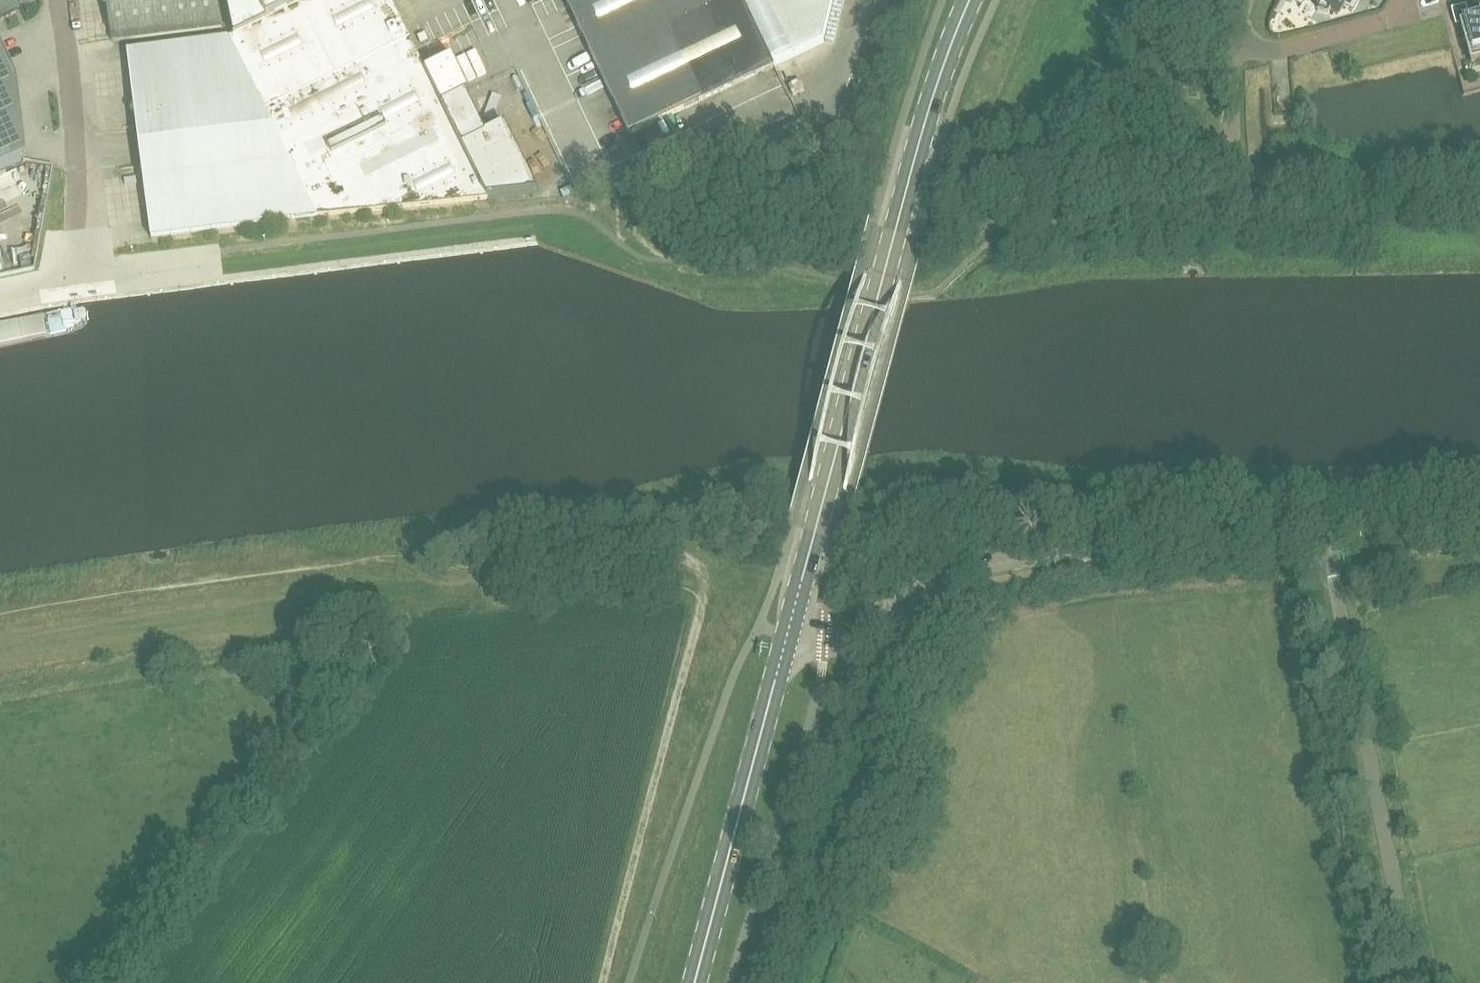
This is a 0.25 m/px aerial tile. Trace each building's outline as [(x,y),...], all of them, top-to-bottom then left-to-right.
[(10,0),(0,0),(0,21),(16,13),(10,0)] [(113,41),(222,28),(216,0),(108,0),(113,41)] [(488,198),(463,148),(485,136),(465,95),(470,93),(453,58),(426,71),(392,0),(228,0),(235,37),(230,39),(128,52),(151,238),(318,217),(317,216),(488,198)] [(595,61),(666,27),(702,10),(721,0),(566,0),(595,61)] [(702,10),(736,83),(774,65),(742,0),(721,0),(702,10)] [(783,61),(823,41),(833,0),(756,0),(783,61)] [(1343,0),(1313,0),(1318,3),(1316,5),(1318,9),(1325,13),(1329,12),(1330,9),(1336,12),(1343,0)] [(1468,11),(1466,5),(1452,9),(1456,25),(1460,24),(1470,62),(1479,59),(1479,9),(1468,11)] [(736,83),(702,10),(666,27),(701,99),(736,83)] [(666,27),(595,61),(630,134),(701,99),(666,27)] [(23,160),(14,83),(0,54),(0,170),(23,160)] [(485,136),(463,148),(488,198),(539,192),(505,125),(485,136)]
